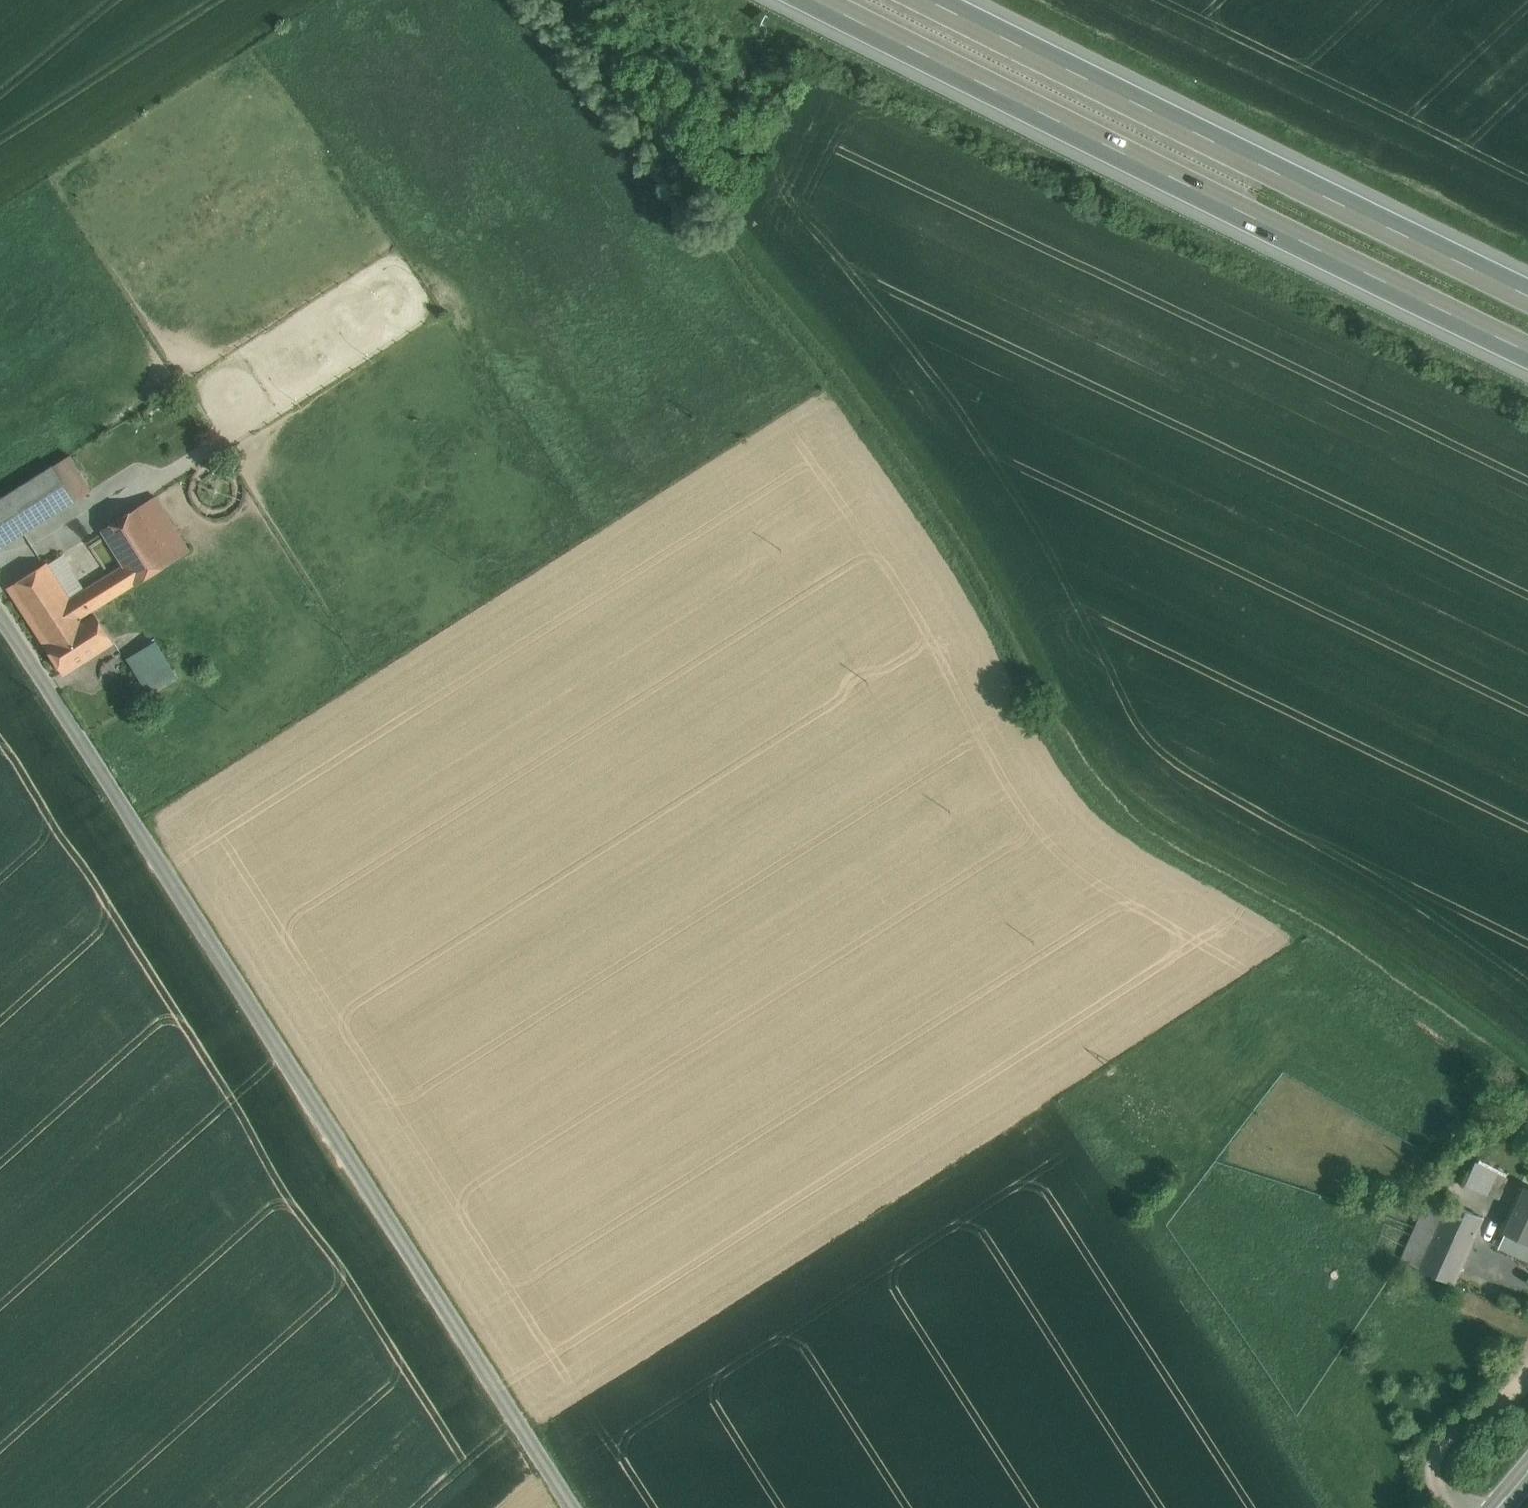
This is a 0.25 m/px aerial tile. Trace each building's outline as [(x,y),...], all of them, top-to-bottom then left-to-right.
[(57,460),(78,496),(92,488),(72,452),(57,460)] [(0,500),(0,547),(74,500),(53,466),(0,500)] [(69,598),(47,564),(11,587),(48,644),(96,614),(93,610),(135,583),(136,584),(189,550),(155,496),(102,530),(124,564),(69,598)] [(48,644),(47,645),(64,671),(112,640),(96,614),(48,644)] [(146,692),(177,678),(159,639),(128,653),(146,692)] [(1508,1179),(1475,1162),(1465,1184),(1498,1199),(1508,1179)] [(1526,1188),(1505,1232),(1527,1243),(1527,1189),(1526,1188)] [(1448,1201),(1435,1230),(1418,1223),(1402,1259),(1453,1282),(1482,1217),(1448,1201)]
